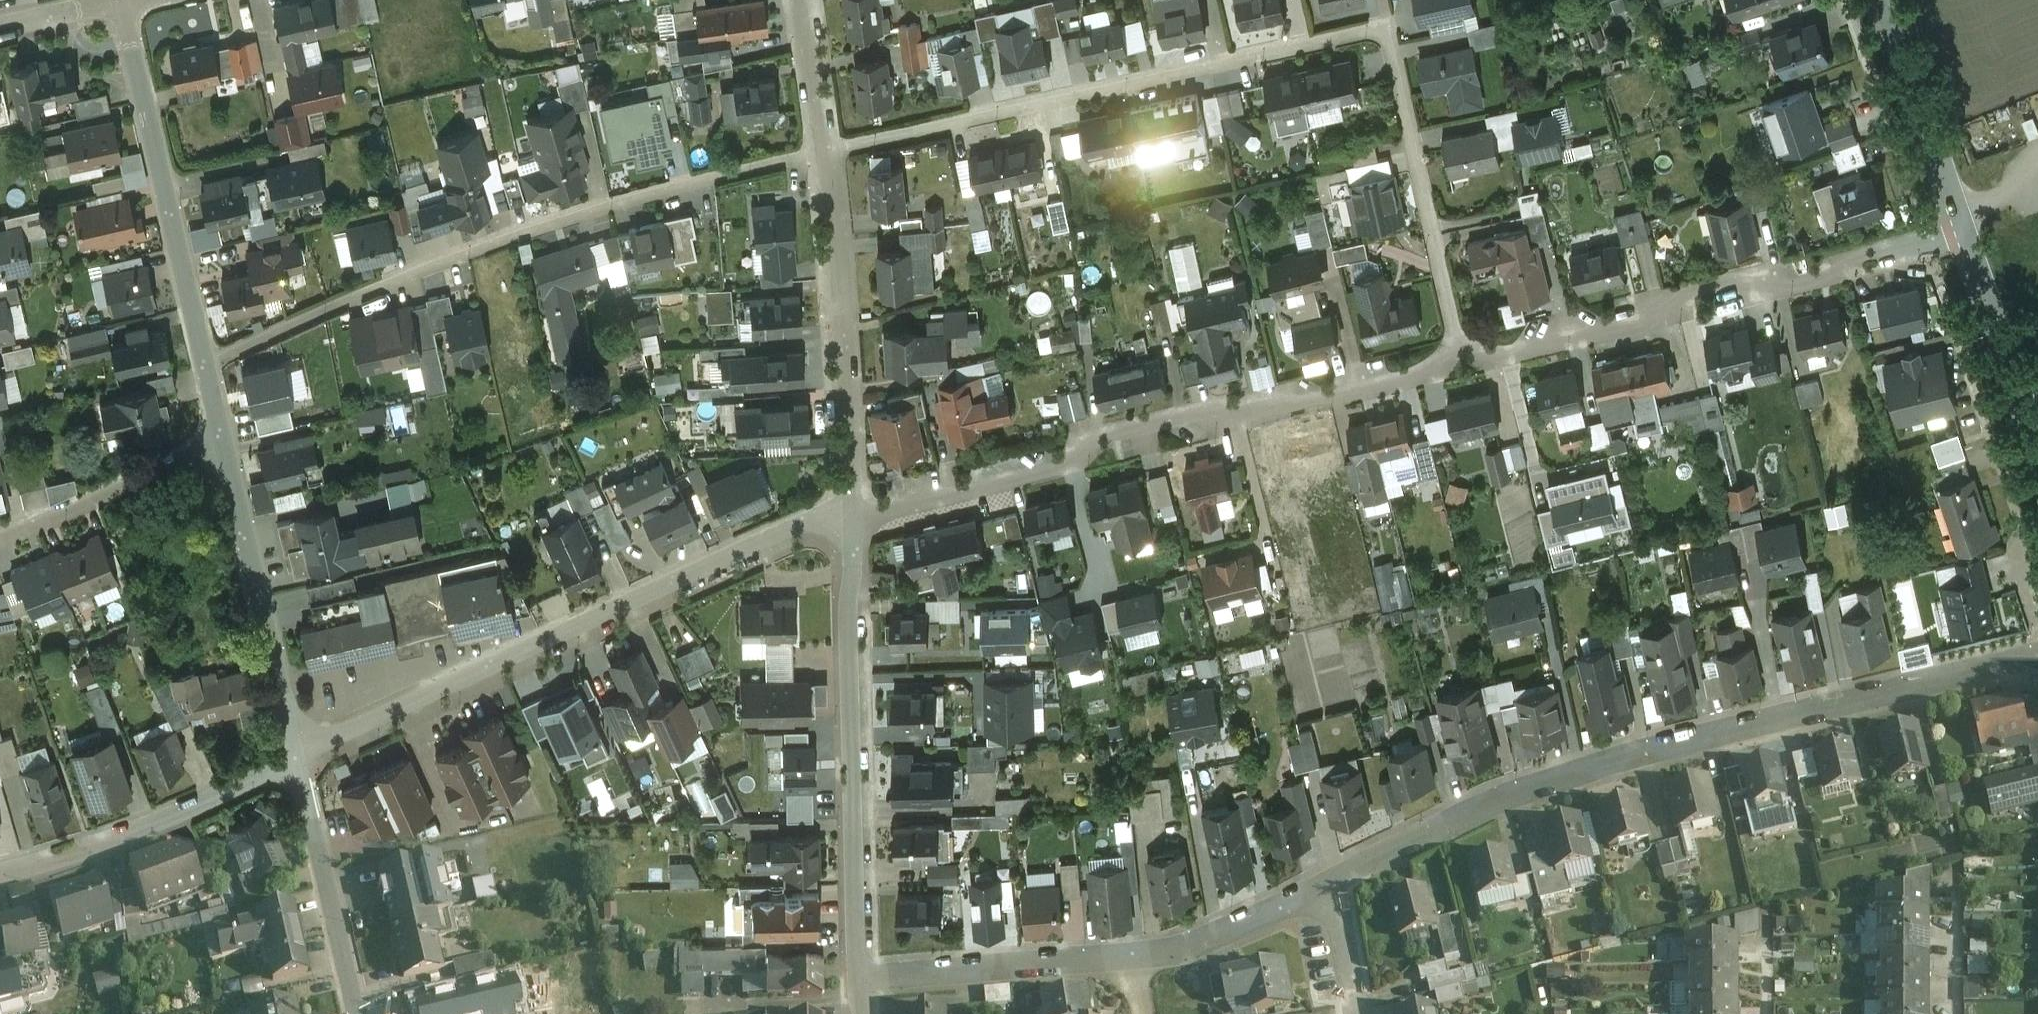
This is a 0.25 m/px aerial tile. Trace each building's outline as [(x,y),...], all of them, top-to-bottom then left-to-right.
[(275,7),(282,39),(283,39),(290,70),(308,66),(301,35),(336,27),(330,0),(304,0),(275,7)] [(336,27),(349,24),(344,0),(330,0),(336,27)] [(349,24),(349,25),(366,21),(364,12),(361,0),(344,0),(349,24)] [(364,12),(377,9),(375,0),(361,0),(364,12)] [(521,13),(528,12),(540,9),(538,0),(518,0),(521,13)] [(540,9),(528,12),(532,26),(554,21),(550,0),(538,0),(540,9)] [(554,21),(570,18),(566,0),(550,0),(554,21)] [(675,10),(695,7),(706,6),(705,0),(673,0),(675,10)] [(734,36),(767,30),(763,0),(745,0),(706,6),(695,7),(699,33),(701,40),(734,36)] [(853,35),(882,31),(880,17),(882,16),(880,3),(878,4),(877,0),(847,0),(853,35)] [(1033,4),(1042,39),(1062,35),(1058,16),(1055,0),(1054,0),(1033,4)] [(1058,16),(1079,11),(1077,0),(1055,0),(1058,16)] [(1166,41),(1204,33),(1197,0),(1157,0),(1166,41)] [(1244,24),(1283,16),(1279,0),(1239,0),(1244,24)] [(1417,1),(1421,23),(1482,10),(1480,0),(1422,0),(1417,1)] [(1738,19),(1790,0),(1731,0),(1738,19)] [(1004,48),(1002,48),(1009,78),(1049,69),(1042,39),(1033,4),(996,12),(1004,48)] [(675,10),(673,10),(677,37),(699,33),(695,7),(675,10)] [(1465,14),(1430,21),(1433,36),(1468,29),(1465,14)] [(1817,21),(1772,37),(1782,66),(1797,61),(1799,67),(1829,56),(1817,21)] [(1120,22),(1082,31),(1088,59),(1127,50),(1120,22)] [(1498,22),(1469,29),(1472,43),(1502,37),(1498,22)] [(917,24),(901,26),(904,47),(920,45),(919,41),(917,24)] [(963,44),(942,49),(947,71),(939,73),(943,92),(979,84),(972,53),(984,51),(978,26),(960,30),(963,44)] [(1759,31),(1738,38),(1742,50),(1763,42),(1759,31)] [(738,63),(734,36),(701,40),(699,33),(677,37),(680,59),(703,56),(705,70),(738,63)] [(1502,37),(1472,43),(1472,47),(1420,59),(1427,92),(1459,85),(1464,108),(1483,103),(1478,80),(1480,80),(1473,49),(1503,43),(1502,37)] [(928,39),(919,41),(920,45),(923,67),(932,66),(928,39)] [(247,42),(229,46),(237,83),(255,79),(247,42)] [(213,43),(170,52),(178,85),(178,87),(198,82),(199,82),(221,77),(213,43)] [(920,45),(904,47),(907,69),(923,67),(920,45)] [(1703,58),(1688,63),(1695,84),(1710,80),(1703,58)] [(71,63),(50,68),(48,61),(33,65),(42,103),(79,94),(71,63)] [(290,70),(288,71),(297,110),(343,100),(334,61),(308,66),(290,70)] [(887,61),(856,65),(862,107),(892,103),(890,89),(893,89),(891,75),(889,75),(887,61)] [(33,65),(10,71),(20,109),(23,108),(36,105),(42,103),(33,65)] [(1332,65),(1300,72),(1308,108),(1313,107),(1315,120),(1343,114),(1332,65)] [(1300,72),(1267,79),(1278,128),(1305,122),(1302,109),(1308,108),(1300,72)] [(582,76),(557,83),(560,94),(565,110),(571,108),(572,111),(589,106),(582,76)] [(650,99),(660,97),(664,116),(677,113),(670,78),(646,83),(650,99)] [(774,78),(733,84),(735,100),(737,118),(738,118),(778,113),(774,78)] [(706,80),(687,83),(689,97),(708,95),(706,80)] [(198,82),(178,87),(178,85),(175,86),(180,104),(202,99),(199,82),(198,82)] [(1240,89),(1217,94),(1222,117),(1245,112),(1240,89)] [(1809,90),(1764,105),(1774,135),(1782,133),(1787,146),(1800,141),(1802,146),(1825,137),(1809,90)] [(108,94),(76,101),(79,117),(111,109),(108,94)] [(543,116),(565,110),(560,94),(539,101),(543,116)] [(1217,94),(1203,98),(1209,123),(1222,120),(1217,94)] [(708,95),(689,97),(692,120),(711,118),(708,95)] [(650,99),(602,109),(609,140),(621,137),(625,156),(636,153),(639,165),(662,160),(659,148),(671,146),(664,116),(660,97),(650,99)] [(1186,98),(1132,109),(1140,144),(1144,144),(1146,157),(1175,151),(1172,138),(1193,133),(1186,98)] [(735,100),(723,101),(726,119),(737,118),(735,100)] [(36,105),(23,108),(28,127),(41,123),(36,105)] [(1519,107),(1491,114),(1493,127),(1498,149),(1520,144),(1515,122),(1521,121),(1518,109),(1519,109),(1519,107)] [(543,116),(532,120),(536,133),(532,138),(537,154),(537,156),(539,155),(581,143),(583,142),(581,136),(579,134),(572,111),(571,108),(565,110),(543,116)] [(1132,109),(1081,120),(1088,155),(1108,152),(1111,164),(1137,159),(1134,146),(1140,144),(1132,109)] [(1521,121),(1515,122),(1520,144),(1523,160),(1563,151),(1561,143),(1565,142),(1563,130),(1559,131),(1555,114),(1521,121)] [(300,115),(275,120),(281,149),(289,148),(310,143),(305,118),(300,115)] [(1246,143),(1254,128),(1231,116),(1223,131),(1246,143)] [(1850,117),(1827,125),(1835,148),(1858,140),(1850,117)] [(113,121),(64,133),(68,148),(45,154),(49,170),(72,164),(73,168),(122,156),(113,121)] [(1493,127),(1443,139),(1452,176),(1502,165),(1498,149),(1493,127)] [(475,133),(439,146),(452,184),(478,175),(483,174),(480,163),(485,161),(475,133)] [(1067,157),(1062,134),(1050,137),(1055,159),(1067,157)] [(310,143),(289,148),(292,164),(316,159),(316,160),(328,157),(324,139),(310,143)] [(1577,154),(1595,150),(1593,141),(1575,144),(1577,154)] [(1036,142),(1004,150),(1011,183),(1044,176),(1036,142)] [(581,143),(539,155),(537,156),(519,162),(530,198),(551,192),(551,193),(585,183),(581,169),(589,167),(581,143)] [(1376,143),(1352,147),(1353,154),(1356,165),(1379,160),(1376,143)] [(1862,145),(1836,154),(1841,170),(1868,161),(1862,145)] [(1004,150),(971,157),(978,190),(1011,183),(1004,150)] [(292,164),(269,169),(270,174),(274,194),(276,203),(292,200),(292,203),(307,199),(306,196),(323,193),(316,160),(316,159),(292,164)] [(1176,163),(1155,167),(1158,182),(1179,177),(1176,163)] [(903,168),(871,171),(875,213),(907,210),(903,168)] [(1342,169),(1316,175),(1322,201),(1345,196),(1354,194),(1351,184),(1346,186),(1342,169)] [(1859,171),(1814,186),(1823,212),(1841,206),(1846,220),(1834,224),(1834,227),(1883,210),(1872,175),(1861,179),(1859,171)] [(239,176),(216,181),(217,187),(202,191),(210,224),(249,216),(245,200),(274,194),(270,174),(240,180),(239,176)] [(1394,174),(1351,184),(1354,194),(1345,196),(1354,233),(1406,221),(1394,174)] [(124,175),(94,182),(97,195),(120,190),(127,188),(124,175)] [(452,184),(446,186),(450,200),(457,221),(458,223),(490,213),(478,175),(452,184)] [(517,176),(504,180),(512,206),(525,202),(517,176)] [(426,180),(402,186),(406,203),(405,203),(407,211),(420,207),(417,196),(429,193),(426,180)] [(502,185),(491,189),(498,210),(509,207),(502,185)] [(1748,185),(1736,189),(1731,206),(1748,201),(1751,211),(1755,210),(1748,185)] [(97,195),(73,200),(76,213),(123,202),(120,190),(97,195)] [(1214,208),(1231,213),(1234,203),(1217,198),(1214,208)] [(1064,199),(1048,203),(1055,232),(1070,229),(1064,199)] [(450,200),(437,204),(444,225),(457,221),(450,200)] [(1731,206),(1709,211),(1720,254),(1759,244),(1751,211),(1748,201),(1731,206)] [(123,202),(76,213),(79,226),(77,227),(78,231),(80,231),(82,238),(94,235),(96,247),(123,241),(122,236),(131,234),(133,241),(145,238),(140,217),(128,220),(123,202)] [(405,203),(390,207),(396,231),(411,227),(407,211),(405,203)] [(790,210),(773,212),(773,205),(754,207),(758,246),(763,246),(766,270),(766,271),(792,269),(794,269),(791,243),(793,243),(790,210)] [(420,207),(407,211),(411,227),(415,241),(435,236),(427,206),(420,207)] [(943,207),(927,209),(929,229),(945,227),(943,207)] [(41,208),(4,217),(7,229),(21,226),(25,239),(47,234),(41,208)] [(982,208),(968,211),(971,224),(973,232),(987,229),(982,208)] [(1642,208),(1616,215),(1623,244),(1650,238),(1646,220),(1642,208)] [(1324,209),(1306,213),(1315,248),(1333,244),(1324,209)] [(1544,211),(1524,215),(1527,227),(1531,244),(1538,242),(1539,245),(1552,241),(1544,211)] [(691,212),(664,218),(665,222),(666,222),(673,256),(672,256),(672,257),(674,262),(697,257),(692,235),(696,234),(691,212)] [(275,216),(249,222),(252,238),(259,237),(278,232),(275,216)] [(924,219),(903,221),(904,231),(925,229),(924,219)] [(387,221),(347,230),(355,264),(374,259),(373,257),(392,253),(393,255),(395,254),(387,221)] [(665,222),(630,230),(630,232),(631,232),(638,263),(637,263),(638,264),(672,257),(672,256),(673,256),(666,222),(665,222)] [(0,231),(0,267),(1,267),(3,273),(31,267),(25,239),(21,226),(7,229),(0,231)] [(945,227),(929,229),(931,249),(933,249),(946,247),(945,227)] [(1527,227),(1497,235),(1497,236),(1469,243),(1471,248),(1468,250),(1467,252),(1466,254),(1467,257),(1468,259),(1471,260),(1473,260),(1475,266),(1490,262),(1494,255),(1500,253),(1504,269),(1511,267),(1507,250),(1531,244),(1527,227)] [(278,232),(259,237),(261,249),(296,242),(294,229),(279,233),(278,232)] [(904,231),(901,231),(903,251),(911,251),(931,249),(929,229),(904,231)] [(630,232),(618,234),(623,256),(625,267),(637,263),(638,263),(631,232),(630,232)] [(618,234),(602,239),(609,261),(623,256),(618,234)] [(261,249),(249,252),(254,273),(257,272),(258,273),(285,267),(301,263),(296,242),(261,249)] [(1365,242),(1334,249),(1337,264),(1369,257),(1365,242)] [(1531,244),(1507,250),(1511,267),(1504,269),(1513,303),(1551,294),(1539,245),(1538,242),(1531,244)] [(588,243),(534,260),(545,293),(546,293),(561,360),(583,355),(578,332),(579,332),(577,320),(575,320),(575,316),(568,318),(566,306),(571,304),(568,286),(571,285),(571,286),(580,284),(579,282),(583,281),(582,277),(597,272),(588,243)] [(1194,243),(1170,248),(1179,290),(1203,285),(1194,243)] [(1617,245),(1572,256),(1580,289),(1625,278),(1617,245)] [(937,289),(933,249),(931,249),(911,251),(914,291),(937,289)] [(903,251),(879,253),(882,296),(914,293),(914,291),(911,251),(903,251)] [(1301,257),(1293,252),(1285,255),(1281,262),(1271,264),(1279,293),(1315,284),(1324,281),(1316,253),(1301,257)] [(140,255),(100,264),(102,275),(143,266),(140,255)] [(143,266),(102,275),(111,313),(154,303),(146,265),(143,266)] [(254,273),(223,280),(230,313),(265,306),(262,293),(290,287),(285,267),(258,273),(257,272),(254,273)] [(792,269),(766,271),(766,270),(760,270),(761,285),(793,282),(792,269)] [(1383,273),(1356,280),(1364,313),(1361,314),(1368,339),(1385,334),(1385,337),(1420,328),(1412,298),(1401,301),(1401,298),(1389,301),(1387,292),(1390,287),(1388,280),(1383,277),(1383,273)] [(1233,275),(1211,280),(1209,285),(1211,294),(1236,287),(1233,275)] [(1211,294),(1208,294),(1219,340),(1232,338),(1233,339),(1252,334),(1244,304),(1253,302),(1247,280),(1237,283),(1238,287),(1236,287),(1211,294)] [(0,287),(0,300),(4,299),(5,304),(21,300),(17,284),(0,287)] [(1279,293),(1275,294),(1284,330),(1296,327),(1303,356),(1338,348),(1336,338),(1341,336),(1339,326),(1333,327),(1330,315),(1323,317),(1315,284),(1279,293)] [(1921,286),(1865,298),(1871,325),(1884,323),(1886,336),(1929,327),(1921,286)] [(708,289),(709,320),(734,319),(732,287),(708,289)] [(449,293),(427,298),(428,304),(435,331),(436,331),(436,330),(450,327),(448,317),(454,315),(449,293)] [(1208,294),(1178,301),(1183,320),(1190,318),(1201,360),(1206,381),(1241,373),(1233,339),(1232,338),(1219,340),(1208,294)] [(797,295),(751,298),(752,304),(744,305),(745,319),(753,319),(754,332),(800,328),(797,295)] [(12,336),(5,304),(4,299),(0,300),(0,338),(12,336)] [(1166,299),(1151,303),(1158,333),(1173,330),(1166,299)] [(428,304),(409,308),(419,352),(438,348),(437,344),(435,331),(428,304)] [(1838,307),(1795,318),(1804,354),(1847,343),(1838,307)] [(409,308),(352,321),(362,366),(419,354),(419,352),(409,308)] [(454,315),(448,317),(450,327),(457,358),(490,351),(481,309),(454,315)] [(638,317),(642,333),(662,327),(658,311),(638,317)] [(967,311),(947,312),(948,320),(930,322),(930,333),(948,332),(958,332),(958,343),(981,341),(980,324),(968,325),(967,311)] [(106,326),(68,335),(74,361),(112,352),(106,326)] [(147,327),(127,331),(130,343),(113,347),(119,373),(171,362),(163,330),(148,333),(147,327)] [(1748,329),(1707,339),(1715,374),(1755,364),(1757,364),(1752,345),(1748,329)] [(659,331),(643,334),(645,350),(661,348),(659,331)] [(917,334),(917,332),(889,335),(890,352),(886,352),(887,373),(919,371),(919,369),(950,367),(950,365),(948,333),(948,332),(930,333),(917,334)] [(1145,337),(1134,340),(1138,354),(1148,352),(1145,337)] [(1772,340),(1752,345),(1757,364),(1755,364),(1759,380),(1781,374),(1772,340)] [(31,343),(2,350),(6,367),(35,360),(31,343)] [(745,344),(713,346),(714,360),(723,359),(724,377),(730,370),(729,358),(746,357),(745,344)] [(1655,350),(1621,359),(1621,357),(1618,357),(1619,360),(1596,365),(1595,363),(1593,364),(1608,425),(1634,418),(1636,429),(1663,422),(1656,393),(1674,389),(1663,346),(1655,348),(1655,350)] [(438,348),(419,352),(419,354),(428,394),(448,390),(438,348)] [(801,352),(754,356),(756,384),(804,381),(801,352)] [(1908,361),(1887,366),(1892,387),(1900,421),(1955,408),(1942,353),(1920,358),(1919,352),(1906,355),(1908,361)] [(746,357),(729,358),(730,370),(724,377),(725,385),(743,384),(743,385),(756,384),(754,356),(746,357)] [(1160,357),(1127,365),(1135,398),(1168,390),(1160,357)] [(1201,360),(1181,364),(1187,386),(1206,381),(1201,360)] [(984,361),(957,367),(959,381),(986,374),(984,361)] [(1273,364),(1252,366),(1255,386),(1276,383),(1273,364)] [(1127,365),(1095,373),(1103,406),(1135,398),(1127,365)] [(1887,368),(1875,371),(1880,390),(1892,387),(1887,368)] [(286,370),(244,380),(253,411),(313,398),(309,382),(310,382),(309,379),(289,384),(286,370)] [(682,370),(657,372),(658,391),(684,389),(682,370)] [(10,399),(24,393),(15,371),(1,377),(10,399)] [(959,381),(941,386),(944,401),(937,402),(943,428),(950,426),(953,438),(981,432),(980,427),(982,427),(981,425),(1012,417),(1006,392),(1005,392),(1000,371),(987,374),(986,374),(959,381)] [(1575,371),(1539,380),(1547,413),(1557,411),(1581,405),(1583,405),(1575,371)] [(172,373),(146,378),(149,390),(156,388),(157,392),(175,388),(172,373)] [(1819,379),(1796,384),(1802,407),(1824,401),(1819,379)] [(743,385),(725,387),(725,385),(699,387),(700,400),(720,399),(744,397),(743,385)] [(149,390),(116,398),(117,402),(101,406),(106,425),(127,420),(132,441),(167,433),(157,392),(156,388),(149,390)] [(1081,389),(1058,394),(1065,422),(1088,416),(1081,389)] [(922,390),(887,399),(890,411),(914,406),(916,417),(928,414),(922,390)] [(1718,391),(1701,395),(1706,419),(1709,430),(1727,425),(1718,391)] [(1490,393),(1449,403),(1457,436),(1485,429),(1486,432),(1499,429),(1490,393)] [(1701,395),(1664,404),(1670,428),(1706,419),(1701,395)] [(744,397),(720,399),(722,433),(738,432),(737,408),(744,407),(744,397)] [(805,403),(744,407),(746,431),(738,432),(739,443),(807,437),(805,403)] [(1581,405),(1557,411),(1562,430),(1586,424),(1581,405)] [(890,411),(871,415),(876,435),(878,435),(882,451),(883,450),(889,454),(890,458),(923,451),(916,417),(914,406),(890,411)] [(744,407),(737,408),(738,432),(746,431),(744,407)] [(359,408),(359,432),(386,432),(387,408),(359,408)] [(1403,414),(1368,422),(1376,454),(1380,453),(1386,480),(1415,473),(1418,472),(1411,443),(1403,414)] [(1376,454),(1368,422),(1349,427),(1357,462),(1360,461),(1366,488),(1362,489),(1365,500),(1390,494),(1386,480),(1380,453),(1376,454)] [(1055,424),(1044,426),(1045,436),(1057,434),(1055,424)] [(1562,430),(1561,430),(1565,446),(1569,445),(1571,454),(1593,448),(1587,424),(1586,424),(1562,430)] [(0,427),(0,452),(10,450),(5,426),(0,427)] [(1323,434),(1287,443),(1294,470),(1311,466),(1313,472),(1332,467),(1323,434)] [(1958,435),(1935,442),(1941,461),(1964,453),(1958,435)] [(288,444),(261,451),(269,483),(306,474),(304,463),(317,460),(311,436),(298,439),(297,437),(287,439),(288,444)] [(1430,438),(1411,443),(1418,472),(1415,473),(1417,477),(1438,472),(1430,438)] [(1522,443),(1510,446),(1515,470),(1527,467),(1522,443)] [(1501,449),(1485,453),(1494,484),(1510,480),(1501,449)] [(1964,453),(1941,461),(1945,473),(1968,467),(1964,453)] [(1223,458),(1186,467),(1195,502),(1197,502),(1202,525),(1221,520),(1216,497),(1231,493),(1223,458)] [(41,459),(14,464),(16,471),(20,493),(47,487),(41,459)] [(1357,462),(1346,464),(1352,491),(1362,489),(1366,488),(1360,461),(1357,462)] [(662,466),(617,486),(615,481),(603,486),(609,500),(617,516),(619,515),(658,497),(663,507),(644,515),(658,546),(698,528),(683,497),(678,500),(662,466)] [(755,466),(712,486),(729,520),(771,500),(755,466)] [(1945,473),(1937,475),(1941,487),(1937,488),(1957,550),(1999,536),(1994,523),(1988,525),(1968,467),(1945,473)] [(1552,508),(1558,530),(1567,528),(1602,520),(1618,516),(1616,505),(1607,469),(1547,484),(1552,508)] [(1289,471),(1273,475),(1277,495),(1281,510),(1298,506),(1289,471)] [(1167,474),(1152,478),(1159,507),(1175,503),(1167,474)] [(1277,495),(1273,475),(1262,478),(1267,497),(1277,495)] [(0,479),(0,508),(9,506),(2,478),(0,479)] [(1138,479),(1091,491),(1098,521),(1099,525),(1101,524),(1114,521),(1121,548),(1153,540),(1138,479)] [(1732,504),(1760,500),(1757,481),(1729,485),(1732,504)] [(594,507),(582,484),(565,492),(576,516),(576,515),(577,517),(594,510),(594,508),(594,507)] [(712,486),(698,494),(714,528),(729,521),(729,520),(712,486)] [(302,488),(273,495),(277,511),(306,504),(302,488)] [(1066,497),(1027,507),(1035,538),(1074,528),(1066,497)] [(617,516),(609,500),(594,507),(594,508),(594,510),(613,550),(632,541),(619,515),(617,516)] [(1826,506),(1831,525),(1852,520),(1847,501),(1826,506)] [(1618,516),(1602,520),(1605,531),(1632,525),(1626,502),(1616,505),(1618,516)] [(1558,530),(1552,508),(1538,511),(1547,546),(1570,540),(1567,528),(1558,530)] [(331,510),(291,519),(291,520),(278,523),(285,553),(296,550),(301,573),(329,566),(342,563),(336,534),(331,510)] [(1018,513),(983,522),(988,544),(1023,535),(1018,513)] [(576,516),(543,530),(569,588),(602,573),(577,517),(576,515),(576,516)] [(413,517),(336,534),(342,563),(421,547),(413,517)] [(935,524),(927,526),(927,531),(905,537),(913,573),(914,572),(918,590),(937,585),(938,590),(960,584),(955,561),(963,559),(962,552),(984,547),(977,518),(938,528),(935,524)] [(1762,518),(1742,523),(1747,548),(1749,559),(1765,555),(1759,531),(1765,530),(1762,518)] [(1221,520),(1202,525),(1206,539),(1225,535),(1221,520)] [(1765,530),(1759,531),(1765,555),(1769,570),(1805,561),(1795,522),(1765,530)] [(1742,523),(1718,529),(1721,543),(1730,541),(1733,552),(1747,548),(1742,523)] [(99,534),(91,537),(88,545),(77,550),(93,590),(118,580),(99,534)] [(1721,543),(1693,550),(1702,586),(1739,577),(1733,552),(1730,541),(1721,543)] [(77,550),(66,554),(58,550),(50,553),(69,599),(93,590),(77,550)] [(11,572),(14,579),(20,593),(24,592),(32,612),(33,615),(52,608),(57,617),(73,611),(69,599),(50,553),(33,560),(34,562),(11,572)] [(531,610),(505,554),(439,569),(453,630),(454,638),(488,630),(486,623),(513,616),(513,614),(531,610)] [(1236,557),(1220,561),(1221,563),(1206,567),(1215,603),(1231,599),(1232,603),(1245,599),(1244,596),(1274,588),(1267,561),(1253,565),(1251,556),(1237,559),(1236,557)] [(1982,556),(1956,562),(1960,580),(1981,575),(1982,577),(1987,576),(1982,556)] [(1379,561),(1385,607),(1415,603),(1408,557),(1379,561)] [(1288,571),(1297,604),(1315,599),(1305,566),(1288,571)] [(439,569),(380,583),(381,589),(383,589),(395,644),(453,630),(439,569)] [(1818,569),(1804,571),(1807,590),(1821,587),(1818,569)] [(1056,571),(1040,572),(1041,588),(1058,587),(1056,571)] [(1543,573),(1512,580),(1515,592),(1533,587),(1537,600),(1548,597),(1543,573)] [(353,574),(308,585),(312,605),(357,594),(353,574)] [(1960,580),(1941,585),(1951,629),(1952,632),(1995,622),(1989,598),(1987,598),(1982,577),(1981,575),(1960,580)] [(14,579),(3,583),(5,590),(15,618),(32,612),(24,592),(20,593),(14,579)] [(1879,584),(1858,589),(1860,601),(1882,595),(1879,584)] [(1515,592),(1488,598),(1497,634),(1542,623),(1537,600),(1533,587),(1515,592)] [(1821,587),(1807,590),(1811,611),(1825,608),(1821,587)] [(357,594),(312,605),(317,626),(302,629),(310,664),(395,644),(383,589),(381,589),(357,594)] [(0,591),(0,628),(17,624),(15,618),(5,590),(0,591)] [(1155,590),(1117,599),(1124,629),(1125,633),(1164,623),(1155,590)] [(78,596),(86,619),(101,613),(94,591),(78,596)] [(1067,593),(1040,600),(1042,608),(1047,631),(1059,628),(1057,622),(1073,618),(1067,593)] [(1882,595),(1860,601),(1863,612),(1842,617),(1853,659),(1890,650),(1880,609),(1885,608),(1882,595)] [(793,597),(768,597),(768,604),(742,604),(742,637),(768,637),(790,637),(793,637),(793,597)] [(1109,632),(1124,629),(1117,599),(1102,603),(1109,632)] [(1229,603),(1216,607),(1220,619),(1233,615),(1229,603)] [(1042,608),(1030,611),(1030,643),(1051,643),(1047,631),(1042,608)] [(1030,611),(982,612),(983,651),(1031,651),(1030,643),(1030,611)] [(1692,612),(1666,618),(1669,630),(1673,629),(1680,657),(1685,655),(1684,649),(1698,646),(1692,622),(1694,622),(1692,612)] [(1073,618),(1057,622),(1059,628),(1068,666),(1084,662),(1085,664),(1101,660),(1100,657),(1103,657),(1092,613),(1073,618)] [(927,614),(892,615),(893,623),(888,624),(888,637),(893,637),(893,647),(928,646),(927,614)] [(1816,632),(1797,636),(1795,627),(1800,625),(1798,614),(1774,619),(1780,642),(1782,642),(1790,675),(1824,666),(1816,632)] [(1629,622),(1604,628),(1608,646),(1609,645),(1612,657),(1634,651),(1629,622)] [(1741,625),(1719,631),(1725,652),(1719,654),(1723,670),(1728,690),(1761,682),(1752,646),(1746,647),(1741,625)] [(1669,630),(1643,636),(1661,706),(1696,698),(1686,655),(1685,655),(1680,657),(1673,629),(1669,630)] [(768,637),(768,682),(744,682),(744,717),(807,717),(807,694),(790,694),(790,637),(768,637)] [(704,645),(678,657),(688,678),(714,666),(704,645)] [(1608,646),(1581,652),(1594,704),(1587,706),(1591,724),(1633,714),(1623,671),(1616,672),(1612,657),(1609,645),(1608,646)] [(1265,646),(1242,650),(1245,663),(1267,659),(1265,646)] [(642,650),(611,664),(625,696),(626,696),(640,690),(656,682),(642,650)] [(1219,652),(1198,658),(1203,675),(1224,668),(1219,652)] [(89,662),(75,667),(81,683),(95,678),(89,662)] [(217,672),(197,676),(195,670),(174,675),(178,695),(182,694),(187,713),(190,712),(194,726),(209,722),(207,717),(242,708),(246,723),(263,719),(260,704),(253,705),(245,672),(218,679),(217,672)] [(1723,670),(1703,674),(1707,696),(1729,691),(1728,690),(1723,670)] [(573,682),(577,690),(579,689),(584,700),(595,695),(587,676),(573,682)] [(189,721),(167,680),(155,686),(161,698),(159,700),(175,728),(189,721)] [(1513,680),(1496,683),(1501,705),(1517,701),(1516,698),(1517,698),(1513,680)] [(987,707),(1032,706),(1031,681),(986,682),(987,707)] [(673,701),(666,704),(656,682),(640,690),(653,720),(668,752),(692,741),(688,734),(675,705),(673,701)] [(103,683),(87,689),(104,736),(121,730),(103,683)] [(1496,683),(1483,687),(1488,710),(1502,707),(1501,705),(1496,683)] [(1478,687),(1439,698),(1447,727),(1445,728),(1451,750),(1457,749),(1461,765),(1459,766),(1459,767),(1497,757),(1486,717),(1485,715),(1478,687)] [(584,700),(579,689),(577,690),(550,702),(538,708),(549,733),(559,755),(578,746),(587,764),(609,754),(584,700)] [(1517,698),(1516,698),(1517,701),(1520,717),(1525,742),(1566,733),(1557,689),(1517,698)] [(640,690),(626,696),(625,696),(612,702),(615,707),(626,732),(653,720),(640,690)] [(1169,696),(1177,742),(1220,734),(1214,696),(1212,693),(1210,691),(1207,690),(1202,690),(1169,696)] [(935,692),(894,692),(894,727),(935,727),(936,726),(945,726),(945,692),(935,692)] [(537,739),(549,733),(538,708),(550,702),(547,694),(522,706),(537,739)] [(715,694),(693,700),(699,725),(722,719),(715,694)] [(1404,695),(1393,697),(1399,722),(1410,719),(1404,695)] [(2000,699),(1972,706),(1977,727),(1976,727),(1977,733),(1978,733),(1982,750),(1998,746),(2000,754),(2029,747),(2031,746),(2023,716),(2019,701),(2001,705),(2000,699)] [(699,729),(686,700),(675,705),(688,734),(699,729)] [(1517,701),(1501,705),(1502,707),(1505,721),(1520,717),(1517,701)] [(1032,706),(987,707),(988,732),(989,732),(1004,731),(1033,730),(1032,706)] [(626,732),(615,707),(604,712),(615,737),(626,732)] [(1430,712),(1416,716),(1424,745),(1425,745),(1423,739),(1437,736),(1430,712)] [(2037,713),(2023,716),(2031,746),(2029,747),(2032,759),(2037,758),(2037,718),(2037,713)] [(476,738),(436,756),(448,781),(446,782),(452,796),(454,795),(461,810),(529,779),(524,769),(526,768),(520,754),(518,755),(513,744),(514,743),(508,729),(506,730),(500,716),(479,726),(480,728),(476,738)] [(1917,726),(1880,735),(1892,781),(1928,772),(1917,726)] [(175,728),(139,743),(155,782),(184,768),(179,758),(188,754),(175,728)] [(1314,738),(1312,730),(1300,733),(1302,741),(1314,738)] [(1004,731),(989,732),(990,744),(995,744),(1005,743),(1004,731)] [(0,741),(0,772),(1,777),(21,771),(22,771),(12,737),(0,741)] [(1314,738),(1302,741),(1309,768),(1321,765),(1315,738),(1314,738)] [(113,741),(75,753),(92,805),(130,792),(113,741)] [(1302,741),(1289,744),(1296,772),(1309,768),(1302,741)] [(785,743),(786,789),(814,788),(817,788),(815,742),(785,743)] [(987,744),(968,744),(969,771),(996,770),(995,744),(990,744),(987,744)] [(1841,745),(1815,751),(1820,770),(1825,769),(1829,785),(1848,780),(1849,786),(1861,783),(1852,744),(1841,746),(1841,745)] [(1424,745),(1391,754),(1397,778),(1394,779),(1397,790),(1400,789),(1400,790),(1435,782),(1425,745),(1424,745)] [(1454,752),(1442,755),(1449,779),(1460,776),(1454,752)] [(1806,753),(1793,756),(1799,781),(1812,777),(1806,753)] [(914,764),(914,757),(895,757),(895,800),(952,799),(951,763),(914,764)] [(1341,774),(1324,778),(1334,820),(1370,812),(1357,757),(1338,761),(1341,774)] [(409,758),(369,776),(370,778),(342,791),(351,811),(350,812),(356,826),(358,826),(363,836),(391,823),(393,826),(432,808),(409,758)] [(1776,760),(1744,768),(1750,794),(1753,805),(1785,797),(1776,760)] [(22,771),(21,771),(37,826),(70,816),(54,762),(22,771)] [(1744,768),(1725,773),(1731,798),(1750,794),(1744,768)] [(1985,785),(1993,815),(2037,804),(2037,772),(2035,772),(1985,785)] [(1161,777),(1144,778),(1145,790),(1130,791),(1133,819),(1165,816),(1161,777)] [(1708,777),(1668,787),(1678,829),(1719,819),(1708,777)] [(1393,778),(1380,781),(1388,810),(1401,806),(1397,790),(1394,779),(1393,778)] [(1290,805),(1267,811),(1277,851),(1311,842),(1308,832),(1314,830),(1301,779),(1285,783),(1290,805)] [(1800,784),(1787,787),(1794,816),(1807,813),(1800,784)] [(814,788),(786,789),(787,821),(814,820),(814,788)] [(1946,788),(1932,791),(1939,822),(1953,818),(1946,788)] [(713,796),(724,821),(739,814),(728,789),(713,796)] [(1240,796),(1235,797),(1237,805),(1241,823),(1256,820),(1250,794),(1247,795),(1240,796)] [(1024,798),(998,798),(998,813),(1015,813),(1025,813),(1024,798)] [(1636,800),(1600,809),(1611,849),(1650,839),(1645,821),(1642,822),(1636,800)] [(1237,805),(1205,813),(1220,880),(1230,877),(1231,878),(1243,875),(1243,874),(1246,874),(1242,857),(1250,855),(1244,829),(1242,829),(1241,823),(1237,805)] [(985,814),(953,814),(953,828),(985,828),(985,814)] [(263,816),(231,829),(240,850),(231,854),(242,878),(244,877),(247,885),(285,869),(263,816)] [(1580,817),(1544,826),(1551,853),(1555,871),(1566,868),(1591,862),(1580,817)] [(778,821),(752,822),(752,839),(767,839),(778,838),(778,821)] [(436,822),(416,831),(421,841),(441,832),(436,822)] [(945,826),(896,827),(897,859),(946,858),(945,826)] [(747,829),(663,830),(663,854),(747,852),(747,829)] [(815,837),(784,838),(784,858),(784,865),(785,874),(814,873),(816,873),(815,837)] [(1135,837),(1121,839),(1123,866),(1126,866),(1128,891),(1140,890),(1135,837)] [(778,838),(767,839),(768,858),(784,858),(784,838),(778,838)] [(767,839),(752,839),(753,858),(768,858),(767,839)] [(1682,840),(1669,843),(1675,866),(1688,863),(1682,840)] [(1669,843),(1656,846),(1662,870),(1675,866),(1669,843)] [(187,846),(158,856),(175,901),(197,893),(203,891),(196,870),(187,846)] [(1184,851),(1149,857),(1158,906),(1192,900),(1184,851)] [(1506,852),(1470,861),(1479,897),(1514,889),(1516,888),(1513,881),(1506,852)] [(1551,853),(1534,857),(1535,861),(1529,862),(1539,901),(1572,892),(1566,868),(1555,871),(1551,853)] [(158,856),(129,867),(138,891),(146,912),(147,911),(175,901),(158,856)] [(439,857),(380,871),(392,924),(453,909),(439,857)] [(753,858),(747,859),(747,866),(784,865),(784,858),(768,858),(753,858)] [(697,859),(670,861),(671,885),(698,884),(697,859)] [(1079,862),(1061,864),(1064,897),(1082,896),(1079,862)] [(218,896),(208,866),(196,870),(203,891),(197,893),(200,903),(218,896)] [(1123,866),(1093,869),(1098,925),(1131,922),(1128,891),(1126,866),(1123,866)] [(814,873),(785,874),(785,885),(814,885),(814,873)] [(118,874),(100,880),(112,918),(124,914),(121,893),(118,874)] [(478,900),(498,896),(493,876),(473,880),(478,900)] [(99,877),(49,894),(61,930),(72,926),(74,934),(113,920),(112,918),(100,880),(99,877)] [(247,885),(244,877),(242,878),(229,883),(238,905),(253,899),(247,885)] [(1527,878),(1513,881),(1516,888),(1514,889),(1517,903),(1533,899),(1527,878)] [(989,884),(961,885),(961,910),(990,909),(989,889),(989,884)] [(785,897),(770,897),(770,885),(740,886),(739,886),(740,886),(740,901),(751,901),(752,931),(756,933),(766,933),(786,933),(785,897)] [(1058,886),(1026,888),(1027,900),(1024,903),(1025,909),(1028,912),(1030,932),(1062,930),(1058,886)] [(1002,909),(1002,888),(989,889),(990,909),(1002,909)] [(138,891),(121,893),(124,914),(124,919),(149,916),(147,911),(146,912),(138,891)] [(1423,891),(1393,898),(1403,937),(1437,928),(1444,959),(1459,956),(1456,942),(1455,942),(1449,918),(1436,922),(1432,905),(1427,906),(1423,891)] [(941,893),(899,895),(900,928),(943,926),(941,893)] [(819,894),(785,895),(786,933),(786,935),(820,935),(819,894)] [(1924,894),(1876,894),(1876,917),(1880,917),(1924,916),(1924,894)] [(751,901),(740,901),(740,902),(736,902),(733,905),(733,927),(736,930),(742,930),(743,931),(752,931),(751,901)] [(292,906),(258,914),(259,920),(266,948),(273,980),(308,972),(292,906)] [(225,909),(199,915),(204,935),(216,932),(216,930),(229,927),(225,909)] [(448,911),(392,924),(404,976),(441,968),(434,938),(453,933),(448,911)] [(1739,935),(1762,932),(1760,912),(1737,915),(1739,935)] [(14,918),(12,925),(0,927),(0,933),(2,943),(8,964),(38,956),(36,945),(29,921),(24,915),(14,918)] [(1924,916),(1880,917),(1880,938),(1924,938),(1929,938),(1929,916),(1924,916)] [(229,927),(216,930),(216,932),(222,958),(266,948),(259,920),(229,927)] [(32,930),(38,951),(50,948),(44,926),(32,930)] [(756,933),(752,931),(743,931),(743,946),(766,945),(766,933),(756,933)] [(1880,938),(1865,938),(1865,953),(1876,953),(1876,960),(1881,960),(1880,938)] [(1924,938),(1880,938),(1881,960),(1924,959),(1924,938)] [(1734,941),(1687,942),(1687,964),(1691,964),(1734,964),(1734,941)] [(743,946),(735,946),(736,979),(767,978),(766,957),(766,945),(743,946)] [(43,993),(45,989),(43,980),(48,978),(44,965),(50,964),(47,953),(38,956),(8,964),(0,966),(0,1005),(43,993)] [(492,953),(453,962),(457,979),(470,976),(495,970),(496,970),(492,953)] [(821,996),(820,956),(766,957),(767,978),(767,996),(788,996),(788,997),(821,996)] [(1990,975),(1990,957),(1969,957),(1969,974),(1990,975)] [(1924,959),(1881,960),(1881,982),(1925,982),(1929,981),(1929,959),(1924,959)] [(1445,962),(1418,968),(1422,981),(1427,980),(1448,975),(1445,962)] [(1283,964),(1223,976),(1228,1000),(1252,996),(1256,1011),(1250,1012),(1251,1013),(1292,1005),(1283,964)] [(1734,964),(1691,964),(1691,985),(1733,985),(1738,985),(1738,964),(1734,964)] [(98,994),(120,989),(116,969),(94,974),(98,994)] [(1448,975),(1427,980),(1431,994),(1436,992),(1461,986),(1476,982),(1473,969),(1448,975)] [(1223,976),(1209,979),(1215,1005),(1229,1002),(1228,1000),(1223,976)] [(409,1003),(412,1013),(524,1013),(516,978),(409,1003)] [(1966,978),(1966,1000),(1981,1000),(1981,978),(1966,978)] [(1476,982),(1461,986),(1464,996),(1479,993),(1476,982)] [(1881,982),(1877,982),(1877,1004),(1881,1004),(1925,1004),(1925,982),(1881,982)] [(1691,985),(1687,986),(1687,1008),(1691,1008),(1734,1008),(1733,985),(1691,985)] [(1461,986),(1436,992),(1439,1006),(1465,1000),(1464,996),(1461,986)] [(1042,998),(1044,1013),(1092,1013),(1089,991),(1042,998)] [(1009,997),(981,999),(982,1013),(1010,1011),(1009,997)] [(253,1009),(255,1013),(296,1013),(293,1000),(253,1009)] [(1881,1004),(1881,1013),(1930,1013),(1929,1004),(1925,1004),(1881,1004)]
